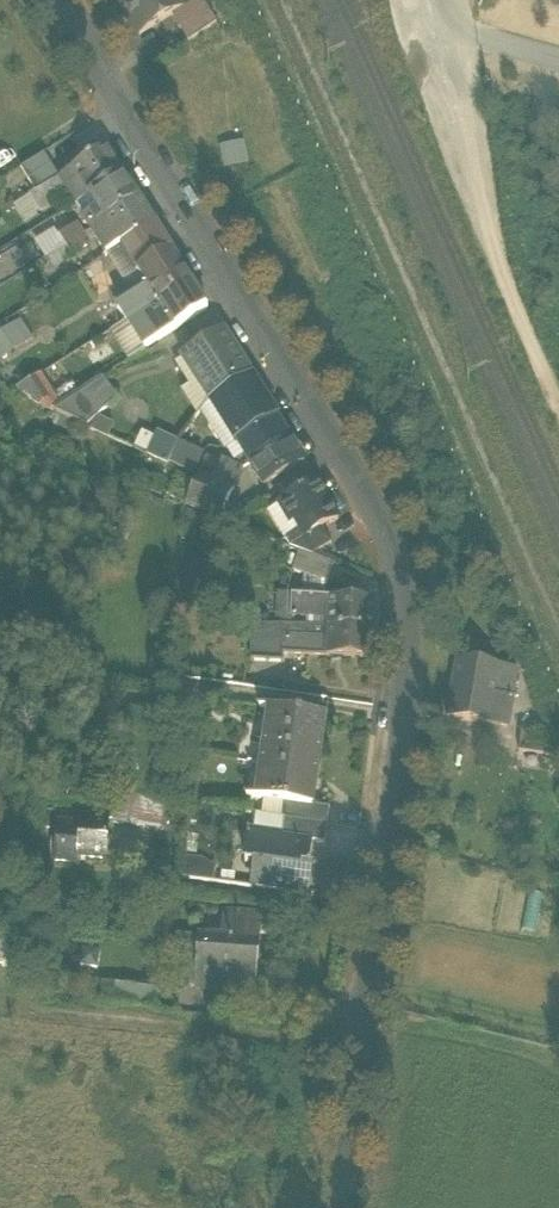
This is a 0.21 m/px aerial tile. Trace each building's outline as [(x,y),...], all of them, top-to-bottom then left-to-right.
[(120,8),(134,0),(115,0),(120,8)] [(244,142),(220,147),(226,170),(250,164),(244,142)] [(105,152),(73,172),(89,197),(121,177),(105,152)] [(60,180),(59,180),(44,155),(21,169),(36,194),(30,198),(40,213),(69,195),(60,180)] [(76,206),(89,197),(73,172),(60,180),(69,195),(76,206)] [(89,197),(96,208),(106,222),(137,202),(121,177),(89,197)] [(137,202),(106,222),(121,248),(154,228),(137,202)] [(91,231),(106,222),(96,208),(82,218),(91,231)] [(106,257),(121,248),(106,222),(91,231),(90,231),(106,257)] [(59,237),(65,247),(83,236),(77,225),(59,237)] [(173,257),(154,228),(121,248),(140,277),(173,257)] [(89,245),(83,236),(65,247),(71,257),(89,245)] [(121,248),(106,257),(134,300),(149,291),(140,277),(121,248)] [(149,291),(157,303),(189,283),(173,257),(140,277),(149,291)] [(207,311),(189,283),(157,303),(175,331),(175,332),(207,311)] [(119,310),(127,322),(157,303),(149,291),(134,300),(130,303),(119,310)] [(115,304),(119,310),(130,303),(126,297),(115,304)] [(175,331),(157,303),(127,322),(145,351),(175,331)] [(33,341),(23,320),(0,331),(0,356),(33,341)] [(145,351),(127,322),(109,333),(127,362),(145,351)] [(183,359),(210,401),(249,378),(250,377),(224,335),(183,359)] [(210,401),(183,359),(174,365),(188,386),(180,391),(197,418),(210,401)] [(16,390),(40,405),(55,395),(42,375),(16,390)] [(61,405),(51,411),(87,428),(98,418),(118,400),(102,378),(61,405)] [(210,401),(221,417),(260,394),(249,378),(210,401)] [(221,417),(236,442),(276,419),(260,394),(221,417)] [(40,405),(51,411),(61,405),(55,395),(40,405)] [(114,426),(98,418),(87,428),(108,439),(114,426)] [(236,442),(250,463),(289,440),(276,419),(236,442)] [(303,462),(289,440),(250,463),(264,485),(303,462)] [(169,462),(194,472),(202,455),(178,444),(169,462)] [(200,475),(212,480),(220,462),(208,457),(200,475)] [(233,469),(220,462),(212,480),(225,486),(233,469)] [(234,490),(225,486),(212,480),(200,475),(186,504),(220,520),(234,490)] [(300,530),(305,539),(323,529),(323,528),(322,526),(328,522),(329,525),(338,519),(316,483),(279,504),(291,524),(295,521),(300,530)] [(291,524),(279,504),(268,511),(285,540),(300,530),(295,521),(291,524)] [(296,550),(312,555),(332,544),(323,529),(305,539),(300,530),(285,540),(290,547),(296,550)] [(289,570),(325,584),(333,563),(312,555),(296,550),(289,570)] [(291,615),(329,617),(329,599),(292,597),(291,615)] [(329,617),(328,628),(372,630),(374,601),(329,599),(329,617)] [(250,661),(288,662),(289,655),(289,635),(290,626),(251,625),(250,661)] [(371,658),(372,630),(328,628),(328,637),(327,656),(371,658)] [(289,655),(327,656),(328,637),(289,635),(289,655)] [(490,724),(508,727),(517,670),(458,660),(448,716),(491,724),(490,724)] [(264,763),(266,764),(313,770),(318,736),(324,737),(327,715),(275,707),(270,743),(267,742),(264,763)] [(558,757),(558,738),(558,737),(521,732),(518,751),(558,757)] [(311,781),(313,770),(266,764),(261,799),(285,803),(313,807),(314,801),(316,782),(311,781)] [(159,830),(163,800),(114,794),(109,822),(109,823),(159,830)] [(285,818),(328,825),(331,804),(314,801),(313,807),(285,803),(283,818),(285,818)] [(310,842),(325,844),(328,825),(285,818),(282,837),(311,840),(310,842)] [(55,862),(80,863),(80,859),(106,860),(109,823),(109,822),(81,820),(81,825),(58,823),(55,862)] [(253,886),(307,894),(311,869),(299,868),(300,860),(308,861),(310,842),(311,840),(282,837),(250,832),(246,863),(256,865),(253,886)] [(222,916),(221,938),(255,940),(256,918),(222,916)] [(181,985),(197,985),(199,937),(184,936),(181,985)] [(253,988),(255,940),(221,938),(199,937),(197,985),(253,988)] [(138,1004),(163,1008),(165,994),(140,991),(138,1004)]
